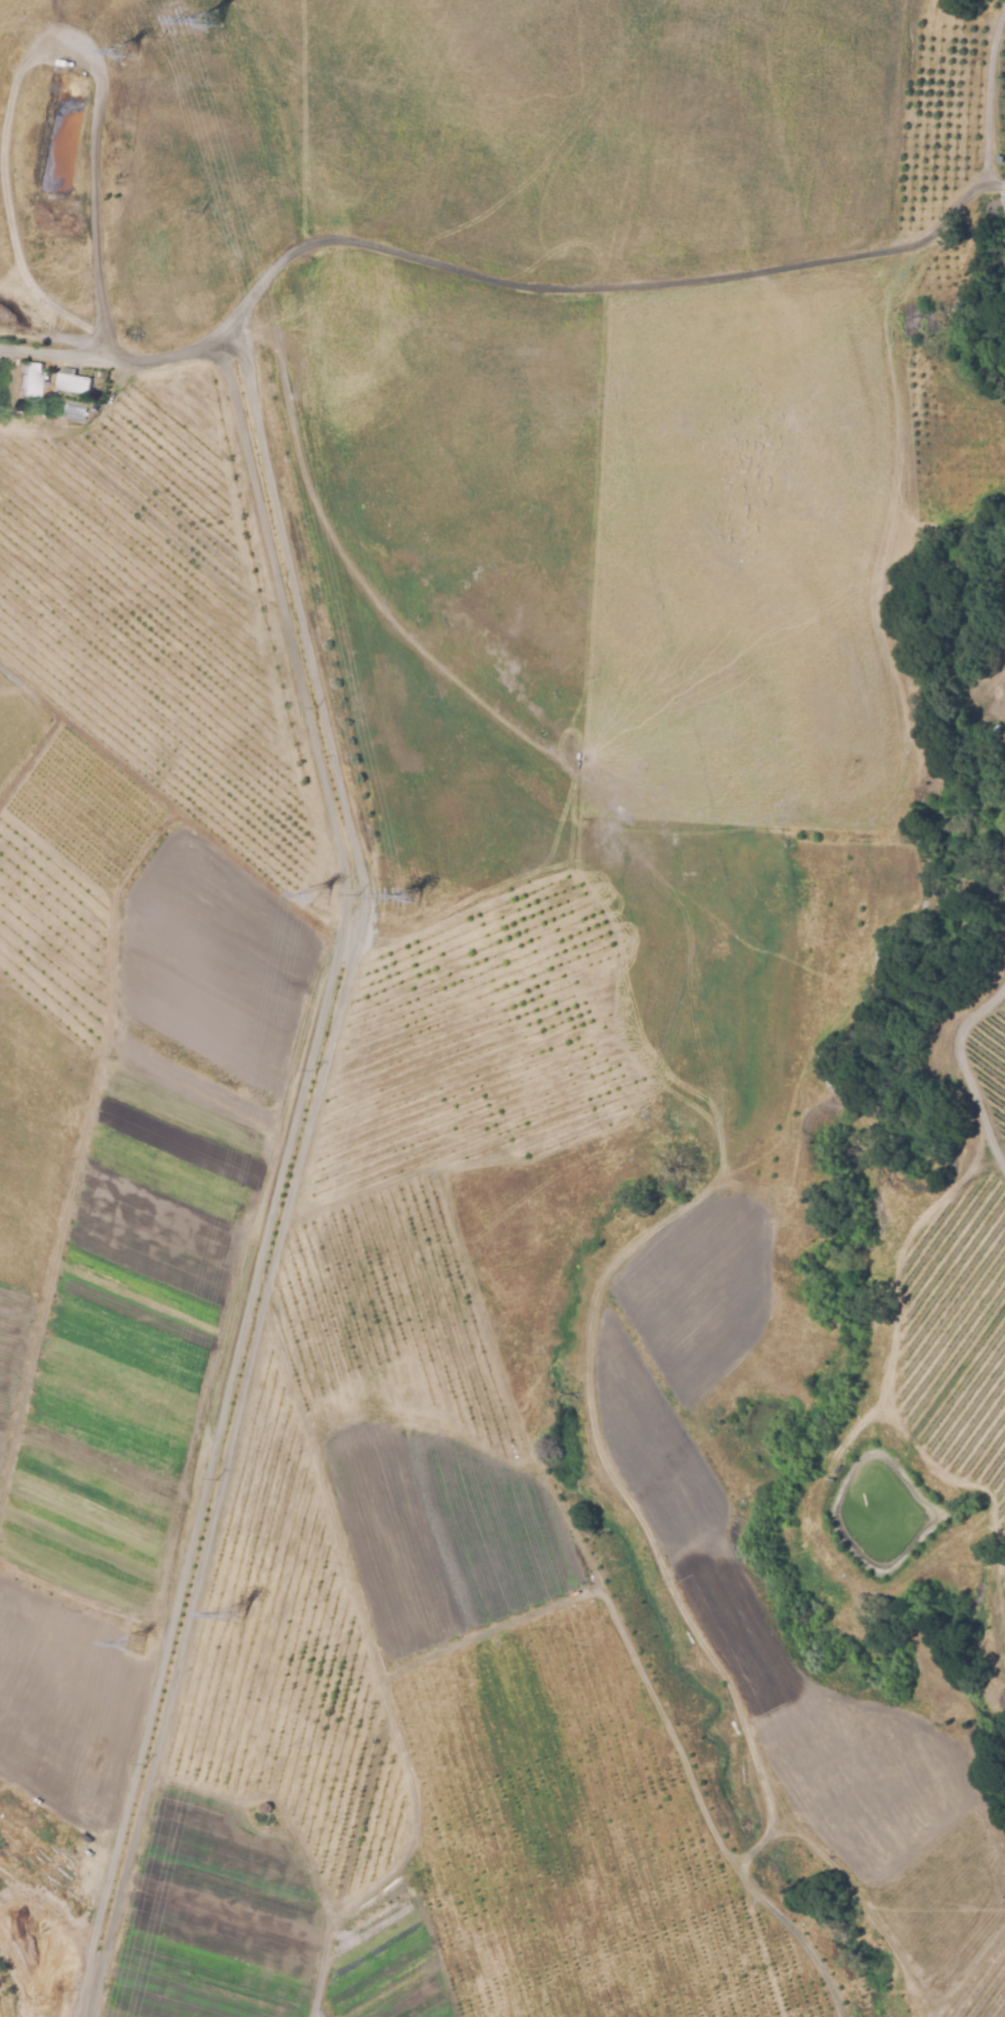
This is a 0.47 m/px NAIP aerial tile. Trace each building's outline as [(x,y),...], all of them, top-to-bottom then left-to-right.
[(41,393),(21,391),(23,359),(40,360),(38,387),(41,387),(41,393)] [(76,376),(93,378),(91,394),(57,390),(59,374),(63,374),(64,368),(77,370),(76,376)]
